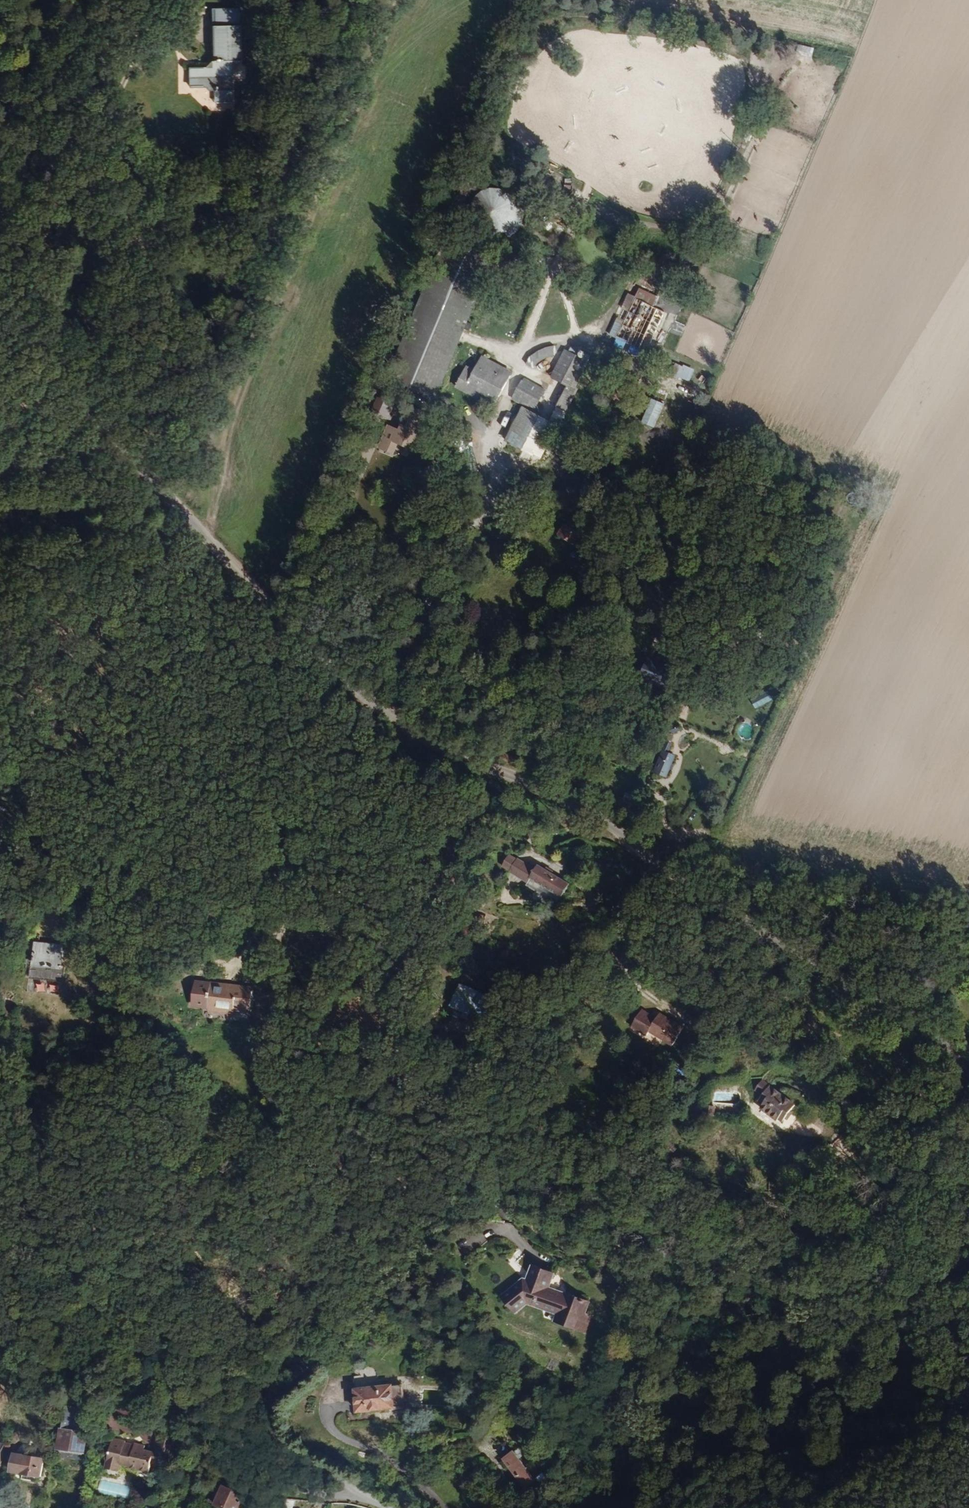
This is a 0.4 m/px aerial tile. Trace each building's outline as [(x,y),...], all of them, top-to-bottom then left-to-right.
[(238,66),(237,10),(210,10),(211,64),(199,71),(188,71),(187,92),(204,91),(204,95),(211,94),(212,106),(229,104),(229,66),(238,66)] [(750,140),(755,127),(745,123),(740,136),(750,140)] [(498,242),(506,240),(513,236),(518,230),(521,223),(522,215),(521,207),(518,200),(513,194),(506,190),(498,188),(491,188),(483,190),(476,194),(471,200),(468,207),(467,215),(468,223),(471,230),(476,236),(483,240),(491,242),(498,242)] [(640,347),(658,307),(654,305),(659,295),(640,286),(635,297),(634,296),(616,336),(640,347)] [(616,336),(634,296),(627,293),(609,333),(616,336)] [(647,350),(665,310),(658,307),(640,347),(647,350)] [(549,355),(561,353),(565,343),(554,344),(542,347),(530,354),(525,363),(533,367),(538,361),(544,357),(549,355)] [(566,411),(577,389),(575,387),(588,360),(580,356),(583,351),(571,345),(568,350),(565,348),(550,375),(567,384),(549,419),(531,454),(526,463),(535,468),(540,459),(565,410),(566,411)] [(588,360),(591,355),(583,351),(580,356),(588,360)] [(498,396),(509,374),(490,364),(492,360),(481,354),(474,368),(466,365),(455,386),(476,397),(479,393),(481,388),(498,396)] [(511,370),(492,360),(490,364),(509,374),(511,370)] [(689,382),(694,370),(683,365),(682,366),(675,363),(669,376),(677,380),(678,377),(689,382)] [(534,409),(545,388),(524,377),(513,398),(534,409)] [(498,396),(481,388),(479,393),(495,401),(498,396)] [(654,428),(664,404),(652,399),(642,423),(654,428)] [(519,447),(536,413),(521,405),(504,440),(519,447)] [(417,434),(421,426),(424,427),(429,414),(416,408),(410,422),(411,422),(408,430),(400,427),(399,430),(388,425),(381,441),(394,446),(396,442),(408,447),(412,439),(415,440),(417,434)] [(531,454),(549,419),(536,413),(519,447),(531,454)] [(410,453),(415,440),(412,439),(408,447),(396,442),(394,446),(410,453)] [(590,530),(569,516),(565,523),(586,537),(590,530)] [(699,529),(700,517),(686,516),(686,528),(699,529)] [(586,537),(565,523),(564,522),(558,531),(575,542),(583,547),(589,539),(586,537)] [(575,542),(558,531),(556,533),(573,544),(575,542)] [(674,675),(668,673),(670,664),(658,660),(655,669),(659,671),(654,684),(668,690),(674,675)] [(750,698),(755,709),(772,699),(767,689),(750,698)] [(682,729),(680,722),(669,724),(671,732),(682,729)] [(664,775),(673,753),(667,750),(670,742),(664,740),(660,749),(662,750),(653,770),(664,775)] [(666,776),(676,754),(673,753),(664,775),(666,776)] [(509,763),(511,759),(501,754),(499,759),(509,763)] [(640,810),(642,805),(633,801),(627,814),(635,817),(640,820),(643,812),(640,810)] [(632,825),(635,817),(627,814),(624,821),(632,825)] [(510,869),(517,857),(509,852),(502,863),(510,869)] [(570,882),(537,862),(535,866),(518,856),(517,857),(510,869),(509,869),(527,880),(529,877),(561,896),(561,897),(570,882)] [(561,896),(529,877),(527,880),(524,884),(541,894),(537,896),(537,901),(540,903),(544,901),(544,896),(556,903),(558,902),(561,896)] [(241,924),(233,913),(222,921),(230,933),(241,924)] [(964,945),(968,935),(955,930),(951,940),(964,945)] [(62,981),(64,964),(61,964),(64,943),(32,940),(31,962),(29,962),(27,977),(62,981)] [(251,1007),(253,987),(241,986),(241,987),(196,981),(195,988),(199,988),(197,1001),(208,1003),(207,1005),(234,1009),(235,1005),(251,1007)] [(481,1018),(491,996),(460,983),(451,1005),(481,1018)] [(682,1028),(659,1013),(656,1017),(641,1008),(630,1026),(645,1036),(647,1031),(671,1046),(682,1028)] [(795,1106),(769,1086),(770,1085),(762,1079),(754,1089),(762,1095),(757,1101),(762,1104),(760,1107),(777,1120),(779,1118),(783,1122),(795,1106)] [(710,1115),(711,1104),(702,1103),(701,1114),(710,1115)] [(669,1151),(674,1144),(664,1135),(658,1142),(669,1151)] [(587,1300),(547,1285),(552,1272),(530,1264),(525,1277),(522,1277),(500,1294),(515,1311),(525,1301),(556,1312),(554,1319),(583,1330),(590,1314),(584,1312),(587,1300)] [(81,1356),(82,1348),(70,1346),(69,1353),(71,1354),(80,1356),(81,1356)] [(77,1372),(80,1356),(71,1354),(68,1370),(77,1372)] [(405,1406),(402,1383),(391,1384),(394,1407),(405,1406)] [(394,1407),(391,1384),(355,1388),(358,1412),(394,1407)] [(84,1450),(86,1431),(81,1431),(71,1429),(72,1423),(73,1418),(70,1418),(70,1414),(73,1414),(83,1407),(63,1404),(57,1446),(84,1450)] [(157,1457),(159,1448),(157,1448),(159,1435),(155,1435),(152,1451),(150,1463),(158,1465),(159,1457),(157,1457)] [(150,1463),(152,1451),(143,1449),(144,1445),(133,1442),(132,1444),(123,1442),(124,1440),(111,1437),(104,1467),(118,1470),(120,1463),(128,1465),(128,1467),(148,1471),(150,1463)] [(535,1479),(513,1451),(504,1458),(527,1486),(535,1479)] [(40,1475),(42,1458),(13,1453),(9,1470),(40,1475)] [(542,1489),(550,1480),(544,1473),(535,1479),(527,1486),(528,1488),(533,1490),(536,1491),(542,1489)] [(214,1503),(222,1484),(215,1481),(206,1500),(214,1503)] [(244,1494),(222,1484),(214,1503),(225,1507),(238,1507),(244,1494)]
